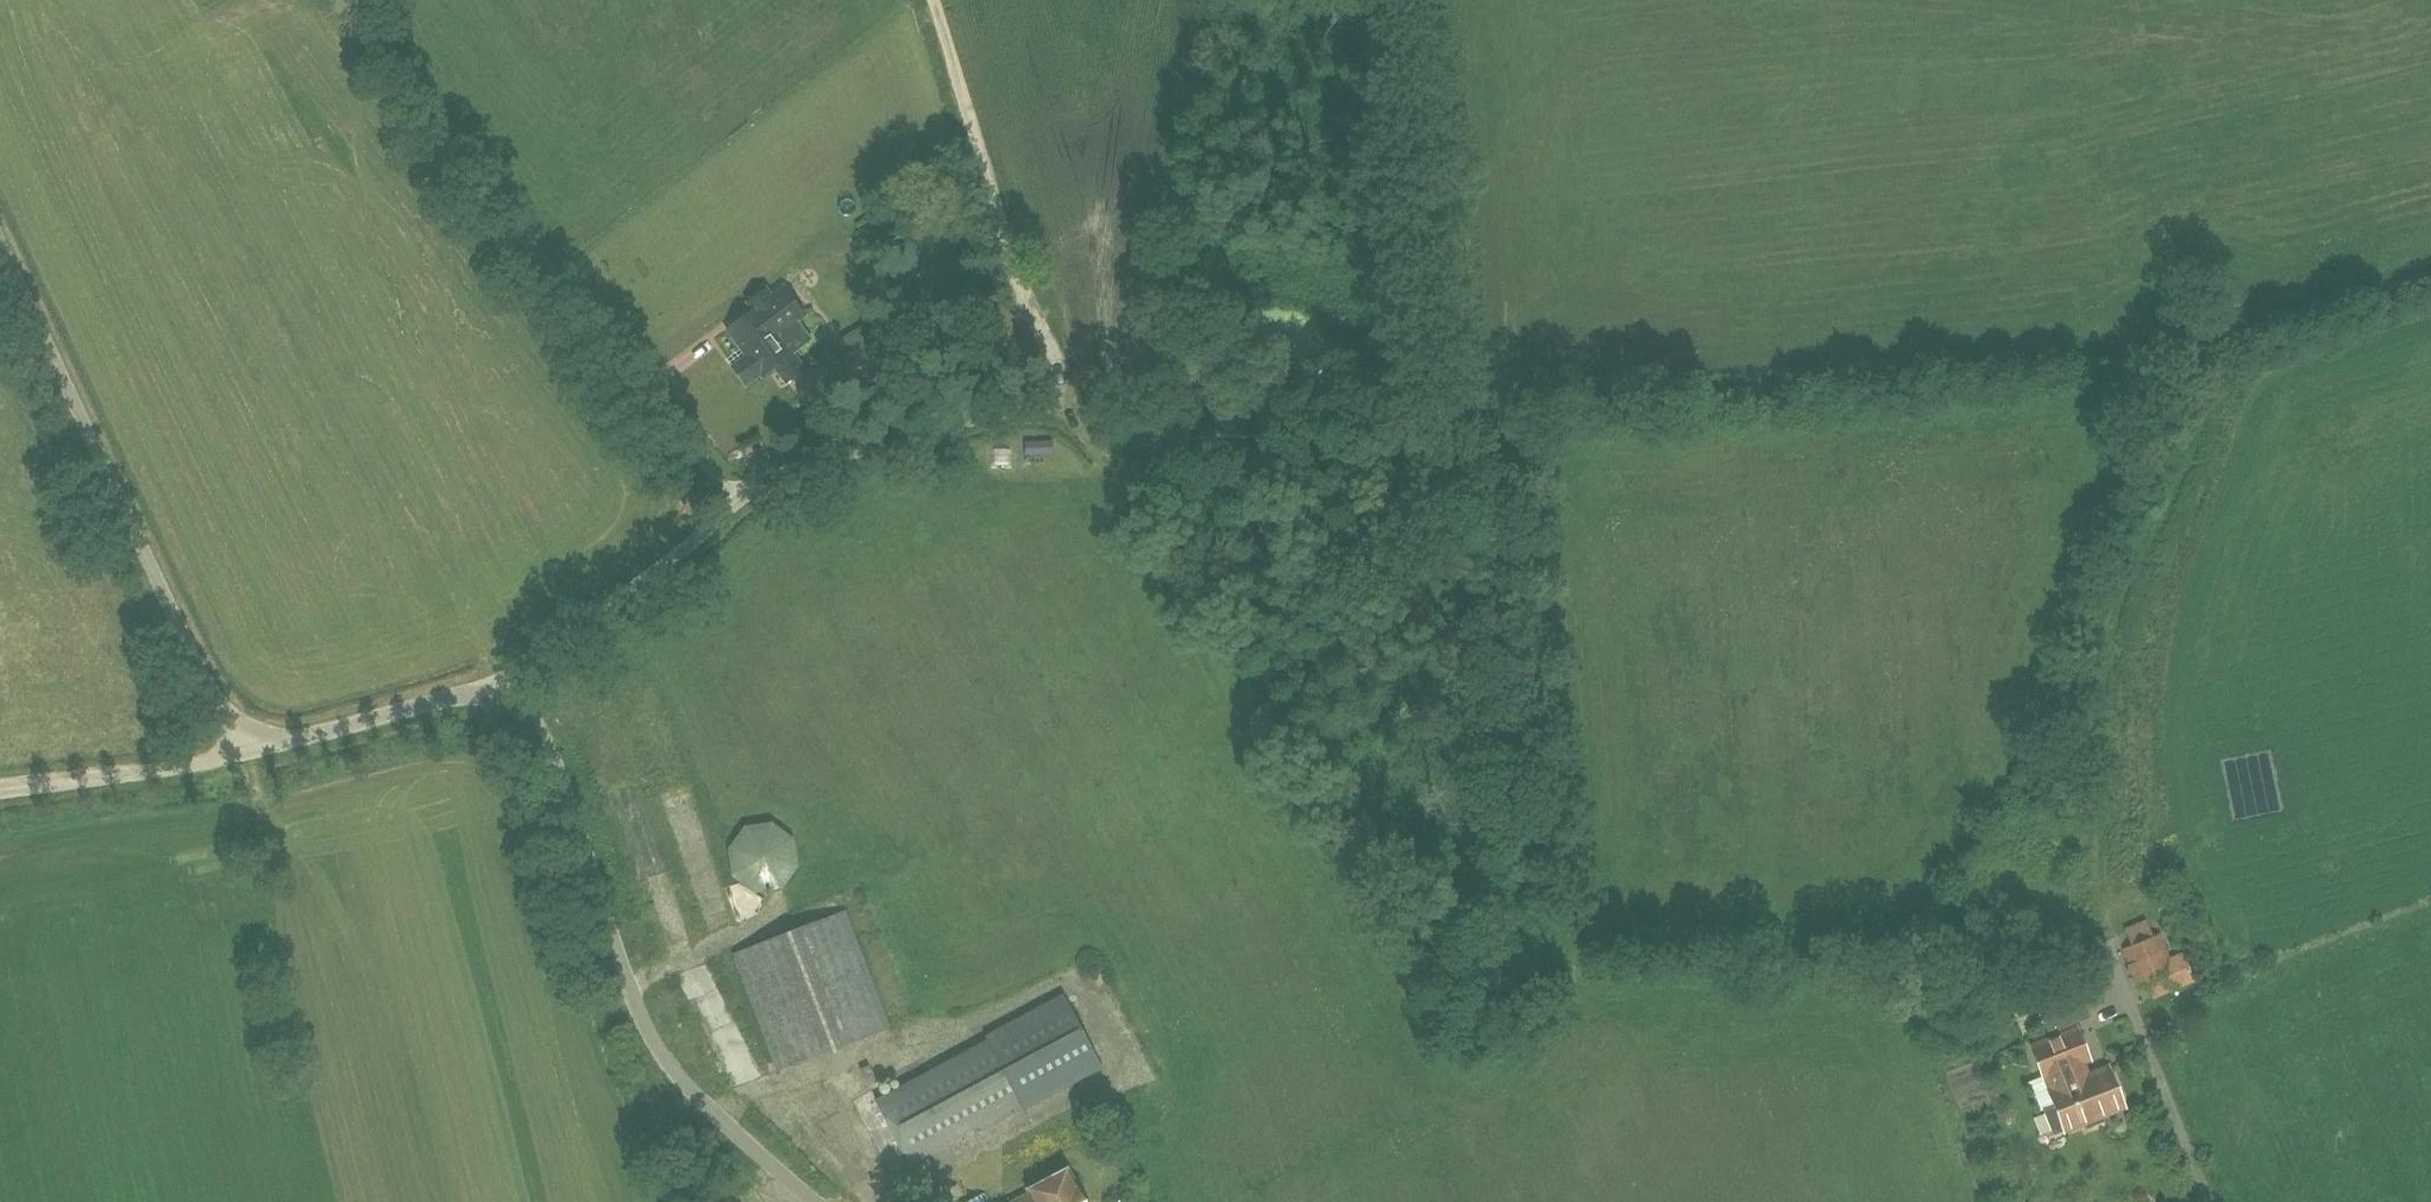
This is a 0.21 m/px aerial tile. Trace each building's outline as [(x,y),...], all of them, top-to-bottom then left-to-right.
[(744,303),(751,312),(727,331),(748,357),(733,369),(747,385),(761,374),(763,377),(775,367),(787,382),(804,369),(778,336),(789,327),(806,314),(784,285),(772,294),(766,286),(744,303)] [(848,391),(866,379),(899,357),(883,333),(832,367),(848,391)] [(779,1072),(889,1029),(844,912),(733,955),(779,1072)] [(2183,951),(2170,956),(2164,937),(2123,952),(2137,989),(2173,976),(2178,989),(2194,983),(2183,951)] [(690,990),(719,982),(715,965),(685,972),(690,990)] [(2048,1036),(2092,1018),(2079,987),(2035,1005),(2048,1036)] [(1101,1067),(1063,997),(987,1037),(989,1042),(875,1102),(909,1165),(979,1127),(982,1131),(1101,1067)] [(2091,1075),(2085,1062),(2089,1060),(2076,1029),(2029,1048),(2042,1079),(2044,1078),(2049,1091),(2047,1092),(2053,1107),(2042,1111),(2052,1136),(2084,1123),(2086,1129),(2104,1122),(2102,1116),(2123,1108),(2108,1068),(2091,1075)] [(863,1080),(871,1077),(868,1068),(860,1071),(863,1080)] [(1067,1169),(1028,1190),(1030,1193),(1013,1201),(1085,1201),(1067,1169)]
